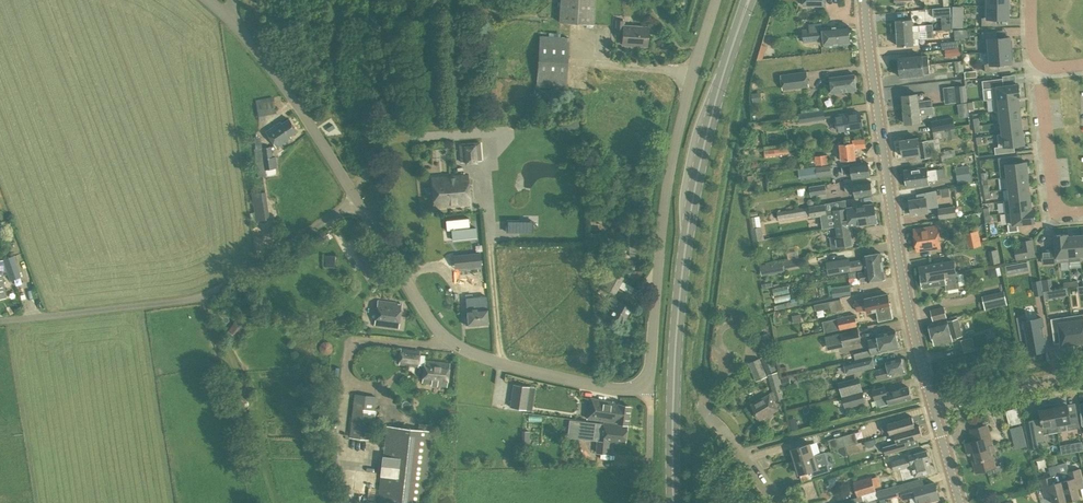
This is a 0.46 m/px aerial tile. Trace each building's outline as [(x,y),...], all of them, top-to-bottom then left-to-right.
[(594,0),(560,0),(559,23),(593,25),(594,0)] [(996,18),(1009,18),(1009,5),(985,5),(985,17),(982,17),(982,25),(996,25),(996,18)] [(933,18),(951,16),(951,7),(933,8),(933,18)] [(897,33),(919,32),(919,25),(912,26),(912,19),(896,20),(897,33)] [(646,46),(647,27),(623,26),(623,21),(616,21),(615,34),(622,35),(622,45),(646,46)] [(850,43),(849,25),(822,28),(822,29),(809,30),(802,31),(803,42),(824,40),(824,45),(850,43)] [(996,31),(982,32),(984,52),(1012,50),(1012,40),(1010,40),(1010,37),(997,38),(996,31)] [(919,32),(897,33),(898,46),(913,45),(913,39),(920,38),(919,32)] [(565,89),(569,38),(539,36),(536,87),(565,89)] [(946,49),(960,48),(959,40),(954,41),(941,42),(941,41),(929,42),(930,51),(946,49)] [(1012,50),(984,52),(987,52),(987,64),(985,64),(985,72),(999,71),(999,64),(1012,63),(1012,59),(1013,59),(1012,50)] [(899,68),(929,64),(928,55),(898,58),(899,68)] [(962,61),(955,62),(956,72),(964,72),(962,61)] [(929,64),(899,68),(900,77),(924,75),(924,74),(930,74),(929,64)] [(783,90),(809,86),(807,72),(781,76),(783,90)] [(832,93),(857,90),(855,74),(830,77),(832,93)] [(992,87),(993,99),(1019,96),(1020,96),(1019,83),(997,85),(997,86),(992,87)] [(955,86),(954,86),(954,87),(956,103),(962,102),(967,102),(965,85),(955,86)] [(903,110),(933,106),(932,99),(918,101),(917,94),(902,96),(903,110)] [(1019,96),(993,99),(995,111),(997,111),(1021,108),(1019,96)] [(259,122),(265,121),(265,115),(276,113),(274,97),(255,100),(258,115),(259,122)] [(933,106),(903,110),(905,124),(921,122),(920,116),(934,114),(933,106)] [(1021,108),(997,111),(999,122),(1000,122),(1022,120),(1021,108)] [(800,123),(825,119),(823,109),(798,113),(800,123)] [(853,114),(853,113),(835,115),(836,124),(837,130),(845,129),(862,126),(860,113),(853,114)] [(934,139),(946,137),(944,129),(955,127),(953,117),(931,121),(934,139)] [(296,130),(288,118),(281,123),(280,121),(265,131),(275,147),(290,137),(289,135),(296,130)] [(1022,120),(1000,122),(1002,134),(1024,131),(1022,120)] [(582,129),(566,129),(566,143),(582,143),(582,129)] [(1002,134),(997,134),(999,146),(1026,143),(1024,131),(1002,134)] [(262,148),(260,134),(253,135),(255,149),(254,149),(258,177),(276,175),(275,168),(277,168),(275,157),(272,157),(271,147),(262,148)] [(919,142),(918,138),(900,140),(903,157),(920,154),(921,158),(930,157),(928,140),(919,142)] [(842,160),(855,159),(854,148),(865,147),(865,139),(853,140),(853,143),(840,144),(842,160)] [(478,164),(478,161),(481,161),(480,142),(458,143),(459,163),(465,163),(465,165),(478,164)] [(765,156),(789,154),(789,147),(764,149),(765,156)] [(941,159),(953,157),(953,156),(956,155),(955,149),(940,152),(941,159)] [(816,166),(829,164),(828,154),(815,156),(816,166)] [(1006,164),(1007,176),(1008,177),(1028,175),(1028,174),(1027,162),(1006,164)] [(871,173),(871,169),(869,168),(868,163),(842,166),(843,174),(852,173),(853,178),(870,176),(870,175),(871,173)] [(831,174),(830,165),(810,168),(811,175),(817,174),(817,177),(831,174)] [(969,166),(956,167),(958,184),(973,182),(971,168),(969,168),(969,166)] [(927,171),(926,167),(905,170),(907,187),(929,184),(928,181),(938,179),(938,178),(944,177),(943,168),(936,169),(927,171)] [(436,207),(469,204),(466,175),(434,178),(436,207)] [(1006,189),(1009,189),(1010,188),(1029,186),(1028,175),(1008,177),(1005,177),(1006,189)] [(874,192),(873,187),(871,187),(871,181),(845,185),(846,193),(855,191),(855,197),(872,194),(872,193),(874,192)] [(811,197),(826,194),(825,184),(809,186),(811,197)] [(1029,186),(1010,188),(1009,189),(1009,192),(1010,200),(1030,198),(1030,192),(1029,186)] [(809,196),(808,188),(800,189),(801,197),(809,196)] [(996,198),(1007,195),(1005,188),(994,191),(996,198)] [(265,192),(251,194),(253,201),(266,199),(265,192)] [(926,201),(926,198),(909,200),(911,215),(928,212),(927,208),(935,206),(934,200),(926,201)] [(1010,200),(1012,212),(1032,210),(1032,209),(1030,198),(1010,200)] [(827,215),(821,216),(823,228),(836,226),(836,228),(843,227),(841,218),(875,213),(874,203),(847,208),(834,210),(834,213),(827,214),(827,215)] [(809,207),(777,212),(779,221),(810,215),(810,218),(821,216),(827,215),(827,214),(826,204),(809,206),(809,207)] [(939,219),(956,217),(955,206),(937,208),(939,219)] [(1033,210),(1032,210),(1012,212),(1006,213),(1008,225),(1035,222),(1033,210)] [(256,221),(269,219),(268,211),(254,213),(256,221)] [(843,227),(836,228),(838,236),(830,237),(832,249),(853,246),(850,227),(877,223),(875,213),(841,218),(843,227)] [(473,219),(450,221),(451,232),(456,232),(457,242),(480,239),(479,229),(474,229),(473,219)] [(519,232),(519,220),(505,220),(505,232),(519,232)] [(917,251),(940,247),(937,226),(914,229),(917,251)] [(968,248),(981,246),(978,230),(965,233),(968,248)] [(1067,234),(1055,235),(1057,262),(1069,261),(1069,256),(1067,236),(1067,234)] [(1079,235),(1068,236),(1067,236),(1069,256),(1080,255),(1079,235)] [(1022,241),(1023,248),(1025,260),(1037,257),(1033,239),(1022,241)] [(380,270),(366,246),(355,253),(362,266),(361,267),(367,277),(380,270)] [(991,265),(1001,263),(998,249),(988,251),(991,265)] [(799,258),(798,251),(787,253),(788,259),(782,261),(783,261),(779,262),(780,269),(801,265),(800,258),(799,258)] [(480,252),(464,254),(466,267),(481,265),(480,252)] [(866,269),(883,265),(881,252),(873,253),(873,254),(864,255),(864,259),(848,262),(850,272),(866,269)] [(335,267),(335,256),(325,255),(325,267),(335,267)] [(20,277),(13,256),(3,259),(3,260),(7,272),(9,281),(20,277)] [(949,273),(957,272),(957,271),(956,271),(954,261),(943,263),(920,266),(921,275),(949,271),(949,273)] [(1028,261),(1005,265),(1007,274),(1030,270),(1028,261)] [(771,263),(760,265),(762,276),(773,273),(771,263)] [(639,271),(640,268),(630,265),(629,269),(627,277),(640,281),(642,272),(639,271)] [(883,280),(883,279),(885,278),(883,265),(866,269),(866,271),(858,272),(860,283),(868,281),(879,279),(880,281),(883,280)] [(614,295),(623,278),(605,268),(596,286),(614,295)] [(960,288),(957,272),(949,273),(949,271),(921,275),(923,287),(945,284),(946,290),(960,288)] [(1032,281),(1034,294),(1043,292),(1041,280),(1032,281)] [(774,296),(789,293),(788,285),(772,288),(774,296)] [(833,298),(851,295),(850,286),(832,289),(833,298)] [(1053,290),(1046,291),(1047,299),(1054,298),(1053,290)] [(985,310),(1007,305),(1004,291),(982,296),(985,310)] [(892,317),(888,293),(864,298),(855,300),(857,312),(867,310),(867,313),(873,312),(875,321),(892,317)] [(622,323),(630,307),(612,298),(613,298),(612,297),(608,306),(614,309),(610,317),(622,323)] [(468,326),(487,324),(485,299),(466,300),(467,316),(464,316),(464,325),(468,325),(468,326)] [(843,312),(841,299),(814,304),(816,311),(831,308),(832,314),(843,312)] [(398,328),(402,304),(377,300),(374,325),(398,328)] [(933,321),(947,318),(944,306),(930,309),(933,321)] [(793,323),(802,321),(800,314),(792,316),(793,323)] [(1072,316),(1076,342),(1081,342),(1081,344),(1082,343),(1082,314),(1072,316)] [(825,332),(827,332),(857,325),(855,315),(823,321),(825,332)] [(1026,315),(1017,317),(1021,340),(1026,339),(1029,354),(1049,350),(1043,316),(1027,319),(1026,315)] [(1072,316),(1051,319),(1053,333),(1060,332),(1062,345),(1076,342),(1072,316)] [(962,335),(958,319),(947,321),(929,325),(932,339),(933,339),(935,345),(952,340),(952,338),(962,335)] [(234,323),(229,329),(238,336),(242,329),(234,323)] [(828,350),(861,343),(858,329),(826,336),(828,350)] [(872,355),(881,353),(881,352),(899,348),(899,347),(900,346),(899,342),(898,342),(895,330),(877,334),(878,338),(868,340),(870,350),(871,355),(872,355)] [(771,341),(768,333),(754,339),(755,341),(758,340),(761,346),(771,341)] [(964,353),(976,350),(973,337),(961,340),(964,353)] [(425,360),(425,356),(418,355),(419,351),(401,349),(400,364),(417,366),(417,365),(425,366),(422,382),(436,384),(436,385),(446,386),(449,363),(425,360)] [(872,357),(872,355),(871,355),(870,350),(854,354),(856,361),(872,357)] [(768,374),(777,370),(769,351),(759,355),(768,374)] [(846,374),(875,367),(873,357),(872,357),(856,361),(844,364),(846,374)] [(756,381),(768,377),(760,358),(749,363),(756,381)] [(877,380),(890,377),(889,374),(904,371),(901,358),(886,362),(887,367),(874,370),(877,380)] [(760,419),(778,409),(774,401),(784,398),(780,384),(782,384),(778,372),(768,375),(771,386),(773,390),(769,393),(770,394),(751,404),(756,413),(754,414),(757,419),(759,418),(760,419)] [(842,396),(862,390),(859,377),(838,383),(842,396)] [(527,410),(530,387),(513,385),(510,407),(527,410)] [(887,393),(885,386),(872,389),(877,407),(883,405),(911,398),(908,387),(887,393)] [(845,408),(866,403),(863,391),(842,397),(845,408)] [(371,440),(376,396),(354,394),(349,438),(371,440)] [(613,403),(592,399),(588,418),(618,422),(618,423),(627,425),(630,407),(618,404),(618,403),(613,402),(613,403)] [(1054,407),(1057,425),(1058,432),(1080,428),(1077,412),(1069,413),(1068,404),(1067,405),(1066,401),(1058,403),(1058,406),(1054,407)] [(1048,427),(1057,425),(1054,407),(1039,410),(1041,418),(1033,419),(1034,423),(1038,441),(1046,440),(1045,434),(1049,433),(1048,427)] [(915,427),(912,416),(881,425),(882,432),(889,430),(890,435),(894,434),(894,433),(915,427)] [(792,430),(799,428),(796,417),(789,419),(792,430)] [(586,422),(576,421),(575,431),(574,435),(597,437),(597,441),(596,453),(607,454),(608,443),(624,444),(627,426),(604,422),(603,423),(586,421),(586,422)] [(431,425),(419,423),(418,430),(388,426),(379,502),(424,502),(432,431),(430,431),(431,425)] [(1038,441),(1034,423),(1025,424),(1029,449),(1039,447),(1038,441)] [(897,443),(883,447),(885,455),(907,449),(904,441),(922,436),(919,425),(915,427),(894,433),(894,434),(897,443)] [(993,443),(987,425),(971,429),(974,441),(965,443),(967,452),(971,451),(977,472),(996,467),(992,454),(996,453),(994,443),(993,443)] [(846,446),(858,443),(855,432),(843,436),(846,446)] [(866,432),(858,433),(860,440),(876,437),(875,434),(866,436),(866,432)] [(1024,432),(1012,435),(1014,442),(1025,439),(1024,432)] [(846,446),(843,436),(836,438),(839,448),(846,446)] [(1060,445),(1062,454),(1082,450),(1082,445),(1082,441),(1060,445)] [(795,461),(814,456),(810,443),(791,449),(795,461)] [(932,471),(926,450),(909,455),(910,456),(891,461),(894,471),(908,467),(911,477),(915,476),(932,471)] [(814,456),(795,461),(799,474),(811,470),(812,476),(830,471),(828,464),(824,465),(822,460),(816,462),(814,456)] [(1067,501),(1080,498),(1077,484),(1082,483),(1082,480),(1080,468),(1067,472),(1068,479),(1062,481),(1067,501)] [(1062,481),(1054,483),(1052,475),(1039,479),(1043,493),(1051,491),(1054,502),(1059,502),(1067,501),(1062,481)] [(876,492),(876,491),(872,477),(853,482),(857,497),(862,496),(876,492)] [(879,498),(880,502),(887,502),(886,500),(885,500),(885,498),(901,494),(902,500),(916,496),(918,502),(922,502),(939,498),(935,483),(917,488),(915,481),(878,491),(880,498),(879,498)] [(811,501),(817,500),(815,486),(809,487),(811,501)] [(862,496),(864,502),(867,501),(879,498),(880,498),(878,491),(876,491),(876,492),(862,496)]
